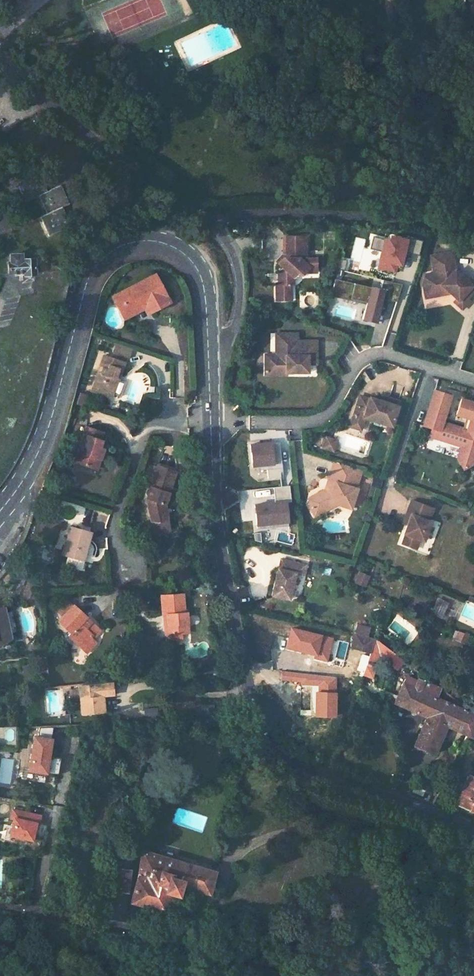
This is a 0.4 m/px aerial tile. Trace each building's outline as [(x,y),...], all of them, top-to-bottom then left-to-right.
[(221,5),(224,12),(230,10),(227,3),(221,5)] [(42,218),(50,235),(69,226),(62,208),(69,205),(60,186),(46,192),(39,175),(18,184),(27,204),(41,198),(49,215),(42,218)] [(397,275),(404,239),(387,235),(386,240),(371,237),(368,248),(378,250),(374,270),(397,275)] [(305,236),(283,236),(283,258),(278,264),(282,268),(277,274),(277,284),(275,284),(275,300),(290,300),(290,285),(293,285),(292,277),(297,271),(301,275),(302,273),(307,267),(316,267),(315,258),(305,258),(305,236)] [(417,255),(419,241),(410,240),(408,253),(417,255)] [(424,289),(428,291),(440,289),(441,294),(450,293),(456,299),(461,303),(467,297),(473,289),(473,288),(455,270),(451,252),(430,256),(434,273),(425,275),(422,282),(424,289)] [(24,274),(35,274),(34,262),(31,262),(31,255),(21,255),(21,261),(8,262),(8,272),(24,271),(24,274)] [(171,300),(156,273),(119,292),(129,312),(147,302),(151,310),(171,300)] [(355,322),(376,325),(382,288),(333,281),(330,296),(338,298),(336,312),(356,315),(355,322)] [(425,298),(441,294),(440,289),(428,291),(424,289),(425,298)] [(129,312),(119,292),(114,295),(125,317),(145,306),(148,312),(151,310),(147,302),(129,312)] [(461,303),(456,299),(454,301),(462,308),(470,300),(467,297),(461,303)] [(297,333),(275,333),(275,354),(269,354),(268,366),(265,367),(265,375),(276,375),(276,372),(286,372),(286,368),(294,368),(294,372),(308,372),(308,364),(308,356),(316,356),(316,341),(297,341),(297,333)] [(116,394),(121,379),(118,378),(119,374),(122,375),(123,375),(125,369),(130,371),(132,364),(130,363),(135,348),(120,343),(115,358),(107,356),(103,368),(106,369),(105,373),(102,372),(95,391),(105,394),(106,391),(116,394)] [(308,364),(316,364),(316,356),(308,356),(308,364)] [(423,424),(431,427),(439,429),(437,438),(460,445),(457,457),(462,468),(473,462),(473,460),(473,402),(461,398),(456,413),(465,417),(469,418),(465,429),(442,421),(450,395),(434,389),(423,424)] [(89,401),(91,395),(84,393),(82,399),(89,401)] [(353,414),(363,417),(391,425),(397,406),(370,397),(369,399),(359,396),(353,414)] [(363,417),(353,414),(350,426),(359,429),(363,417)] [(431,427),(429,435),(437,438),(439,429),(431,427)] [(90,429),(78,463),(93,469),(96,460),(103,462),(109,443),(106,442),(108,435),(90,429)] [(328,445),(334,447),(336,440),(326,437),(322,447),(327,449),(328,445)] [(248,468),(266,467),(266,478),(280,477),(278,442),(247,444),(248,468)] [(99,471),(103,462),(96,460),(93,469),(99,471)] [(361,472),(333,463),(327,481),(330,482),(327,489),(324,491),(310,499),(307,504),(312,514),(324,508),(323,505),(328,503),(336,505),(350,510),(356,490),(355,489),(361,472)] [(146,494),(154,527),(170,523),(164,500),(175,468),(166,465),(165,467),(157,465),(149,485),(154,486),(152,496),(146,494)] [(274,498),(288,497),(288,487),(273,488),(274,498)] [(411,515),(407,525),(403,534),(405,535),(401,544),(415,549),(419,540),(423,542),(430,522),(428,522),(432,509),(411,501),(406,513),(411,515)] [(251,504),(252,527),(286,525),(285,502),(251,504)] [(312,514),(313,517),(336,505),(328,503),(323,505),(324,508),(312,514)] [(411,515),(406,513),(402,523),(407,525),(411,515)] [(170,523),(154,527),(157,538),(159,540),(171,537),(172,535),(170,523)] [(68,525),(61,554),(80,559),(82,550),(85,550),(90,531),(68,525)] [(287,599),(293,573),(303,575),(306,562),(277,556),(269,595),(287,599)] [(215,568),(201,568),(202,579),(216,578),(215,568)] [(359,572),(354,582),(365,587),(369,576),(359,572)] [(181,597),(159,598),(161,617),(167,617),(169,638),(181,637),(187,637),(185,614),(183,614),(181,597)] [(66,603),(56,613),(62,619),(72,608),(66,603)] [(62,619),(57,624),(69,635),(68,636),(84,652),(93,641),(90,637),(97,629),(73,607),(72,608),(62,619)] [(101,633),(97,629),(90,637),(93,641),(101,633)] [(291,629),(286,646),(316,653),(321,636),(291,629)] [(455,639),(464,642),(467,637),(470,639),(471,635),(458,630),(455,639)] [(374,638),(354,633),(351,647),(370,652),(374,638)] [(372,677),(379,656),(396,669),(403,660),(375,638),(363,674),(372,677)] [(84,652),(87,655),(97,644),(93,641),(84,652)] [(462,665),(472,669),(473,666),(473,645),(471,644),(462,665)] [(418,679),(414,689),(403,684),(394,703),(425,717),(413,747),(432,755),(444,727),(465,735),(470,738),(473,730),(473,716),(465,712),(436,700),(440,690),(431,685),(418,679)] [(81,684),(85,717),(106,715),(104,696),(101,696),(99,682),(81,684)] [(44,773),(50,736),(29,733),(23,769),(44,773)] [(459,760),(468,743),(462,741),(454,758),(459,760)] [(454,805),(473,812),(473,782),(466,779),(454,805)] [(406,794),(431,803),(436,794),(406,783),(404,789),(405,789),(406,794)] [(449,792),(438,788),(436,794),(431,803),(442,807),(449,792)] [(40,815),(13,809),(11,817),(14,818),(10,834),(32,839),(35,823),(38,823),(40,815)] [(424,820),(421,829),(444,837),(448,828),(424,820)] [(133,852),(118,849),(113,895),(108,918),(122,921),(133,852)] [(138,880),(133,903),(162,910),(167,892),(176,894),(179,885),(207,893),(212,876),(143,855),(138,880)] [(107,910),(101,909),(93,908),(92,914),(106,917),(107,910)]
